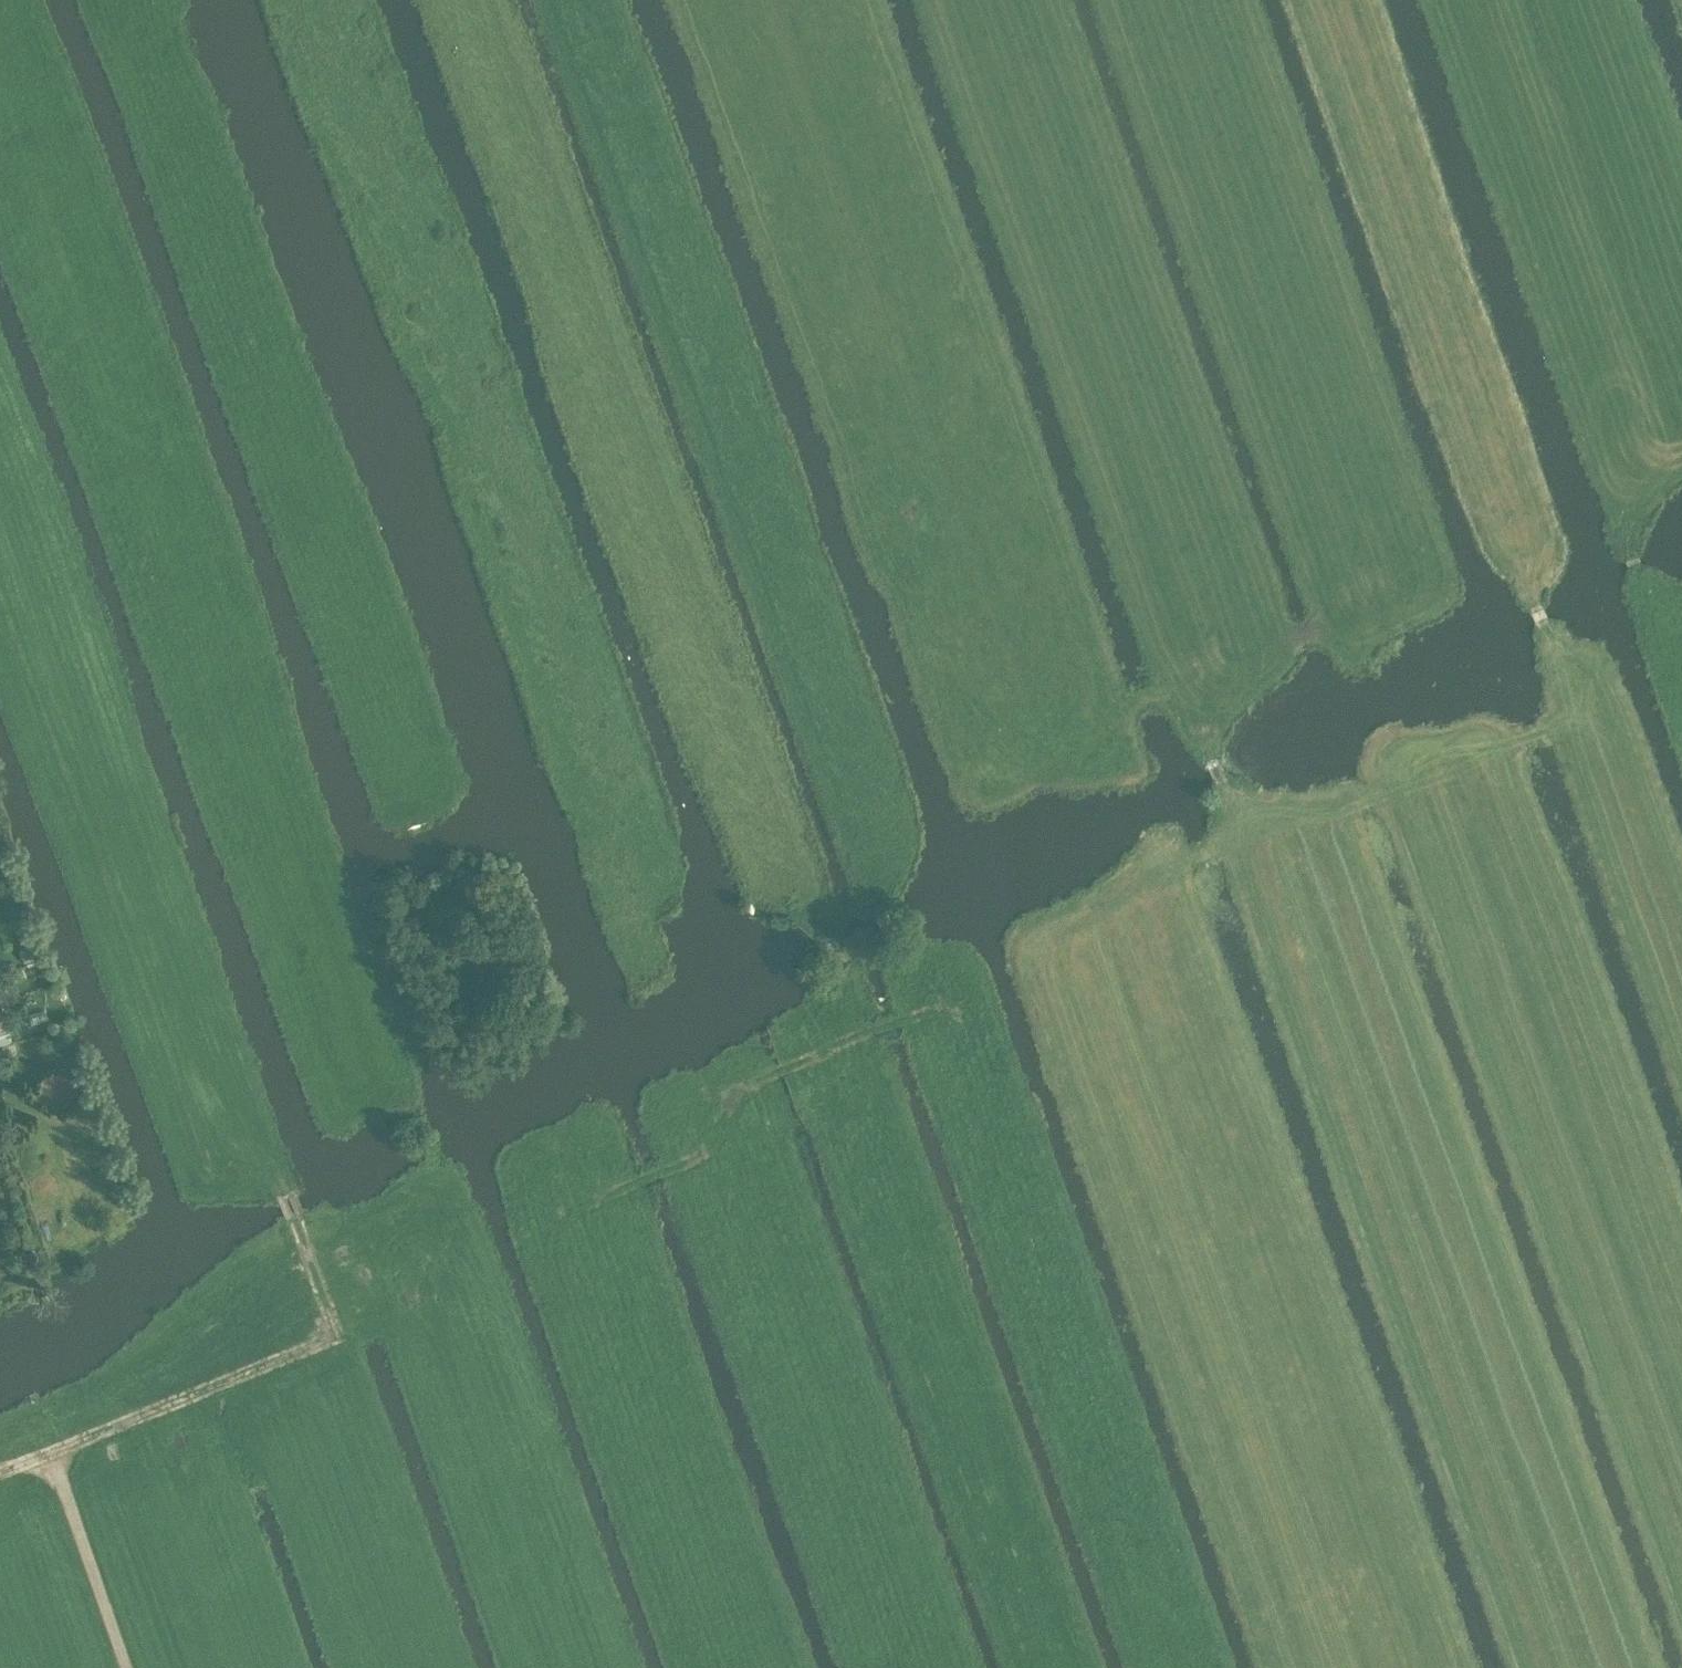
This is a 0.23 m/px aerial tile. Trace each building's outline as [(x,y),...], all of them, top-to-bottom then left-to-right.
[(12,1040),(0,1003),(0,1044),(12,1040)]
